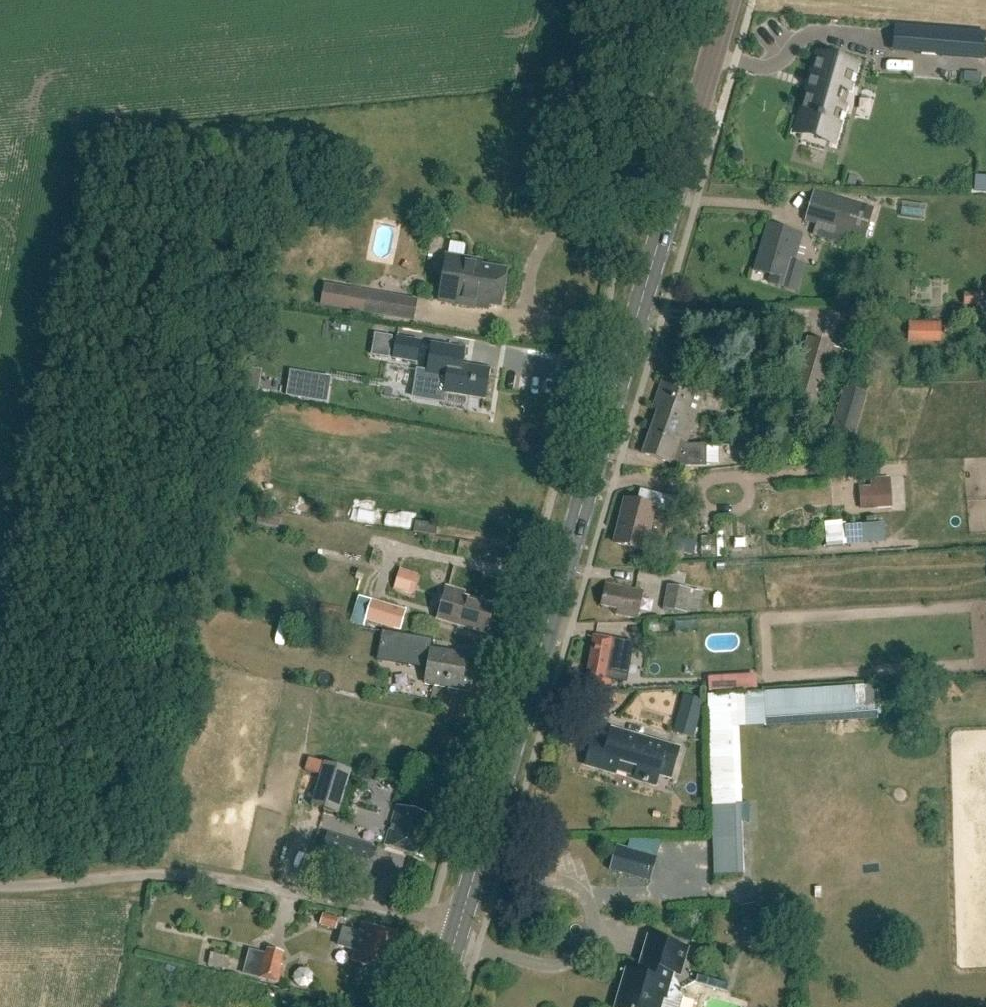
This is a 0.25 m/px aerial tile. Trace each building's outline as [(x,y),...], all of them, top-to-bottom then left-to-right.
[(918,29),(916,54),(985,60),(985,44),(985,34),(918,29)] [(818,56),(802,112),(799,120),(837,131),(844,105),(837,104),(841,91),(848,93),(855,67),(837,62),(837,61),(818,56)] [(832,212),(811,204),(805,222),(864,239),(872,211),(836,199),(832,212)] [(798,292),(805,266),(794,263),(802,236),(769,226),(755,271),(772,276),(770,284),(798,292)] [(499,308),(505,273),(479,268),(479,264),(446,258),(438,303),(486,311),(487,306),(499,308)] [(348,290),(344,310),(394,318),(397,298),(348,290)] [(908,343),(941,344),(941,323),(908,322),(908,343)] [(418,363),(422,341),(397,337),(393,359),(418,363)] [(851,370),(855,355),(834,349),(835,347),(807,339),(789,399),(816,407),(822,387),(829,389),(834,373),(827,371),(828,370),(848,375),(850,370),(851,370)] [(484,400),(489,371),(461,366),(463,350),(431,345),(427,373),(417,372),(413,398),(444,403),(445,394),(484,400)] [(307,399),(326,403),(330,379),(310,376),(307,399)] [(650,434),(685,446),(691,428),(689,427),(700,396),(662,383),(653,410),(658,412),(650,434)] [(866,395),(844,388),(831,430),(853,437),(866,395)] [(745,434),(745,432),(740,432),(740,434),(729,435),(729,442),(757,441),(757,434),(745,434)] [(685,446),(650,434),(643,454),(679,466),(680,465),(686,467),(707,467),(707,446),(685,446)] [(871,480),(872,488),(860,489),(861,508),(892,506),(891,478),(871,480)] [(640,490),(637,505),(625,502),(614,544),(644,551),(654,510),(669,514),(673,499),(640,490)] [(843,521),(826,523),(828,547),(845,546),(843,521)] [(436,535),(437,525),(416,522),(414,531),(436,535)] [(701,559),(717,558),(717,537),(701,538),(701,559)] [(636,619),(642,591),(606,584),(601,606),(617,609),(616,615),(636,619)] [(687,615),(691,590),(667,586),(662,611),(687,615)] [(484,634),(492,607),(462,597),(464,593),(445,587),(436,620),(484,634)] [(344,615),(358,619),(365,594),(351,590),(344,615)] [(400,632),(406,612),(370,601),(364,621),(400,632)] [(624,674),(625,664),(624,664),(622,659),(624,646),(619,641),(593,636),(584,690),(609,694),(613,672),(624,674)] [(400,637),(396,664),(418,668),(420,668),(424,640),(400,637)] [(470,692),(472,676),(464,674),(467,656),(430,650),(424,685),(470,692)] [(850,680),(754,684),(756,713),(851,709),(850,680)] [(675,729),(693,735),(699,716),(680,711),(675,729)] [(680,749),(613,730),(609,741),(595,737),(586,765),(616,774),(619,762),(639,768),(635,779),(656,785),(660,774),(672,778),(680,749)] [(337,816),(350,772),(325,764),(311,808),(337,816)] [(749,805),(740,806),(740,807),(712,808),(714,876),(743,875),(741,822),(749,821),(749,805)] [(422,858),(427,841),(420,839),(426,817),(396,808),(385,847),(422,858)] [(329,833),(319,867),(368,882),(379,848),(329,833)] [(649,882),(656,858),(617,847),(610,871),(649,882)] [(337,929),(340,919),(324,914),(321,925),(337,929)] [(385,972),(396,934),(362,925),(359,936),(343,931),(338,948),(355,953),(352,963),(385,972)] [(677,988),(670,986),(673,974),(680,976),(687,949),(649,938),(638,975),(627,972),(616,1006),(681,1006),(683,999),(681,995),(683,994),(681,991),(680,992),(677,988)] [(192,958),(218,959),(219,947),(192,946),(192,958)] [(279,984),(284,966),(282,965),(285,954),(268,949),(259,978),(279,984)] [(300,963),(286,964),(287,981),(301,980),(300,963)]
